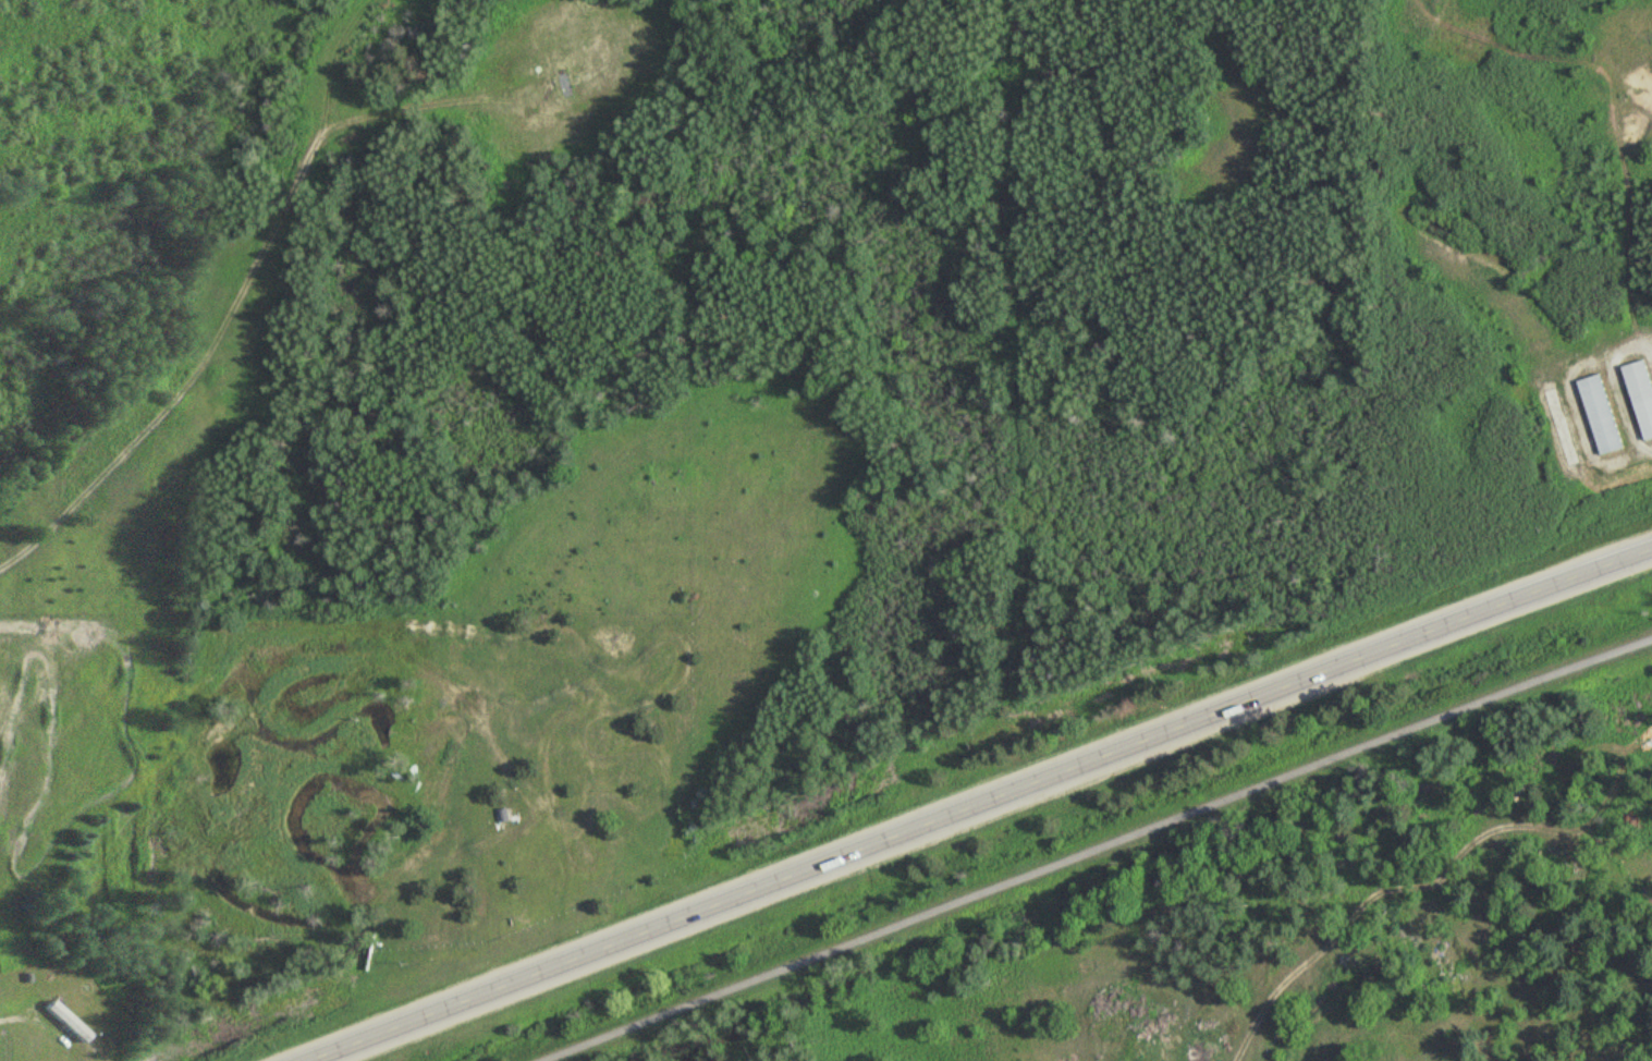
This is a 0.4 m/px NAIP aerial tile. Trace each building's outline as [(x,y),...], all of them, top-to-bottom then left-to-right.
[(1648,358),(1625,365),(1646,439),(1651,438),(1651,372),(1648,358)] [(1604,373),(1580,380),(1601,454),(1625,447),(1604,373)] [(54,998),(47,1007),(85,1040),(94,1032),(54,998)]
